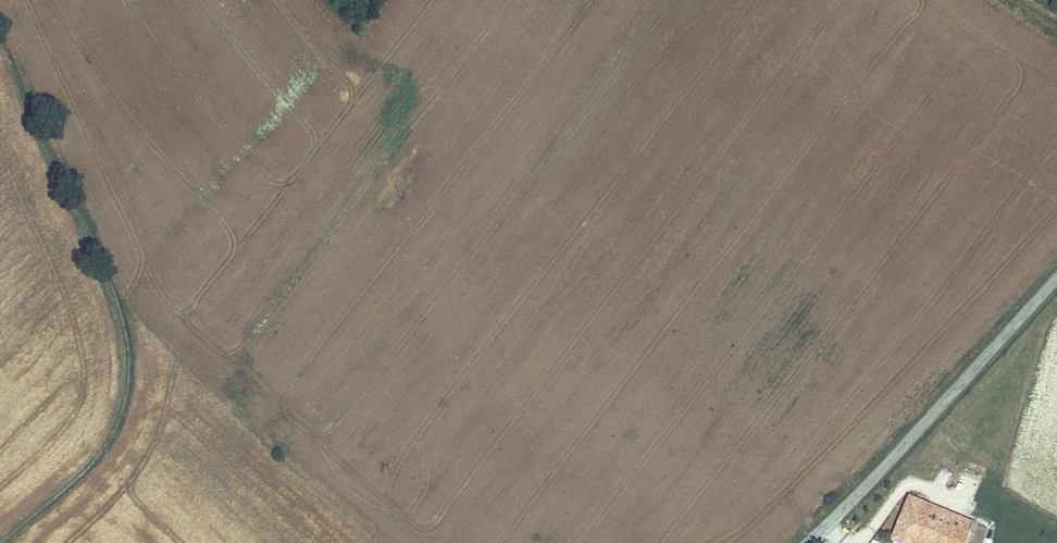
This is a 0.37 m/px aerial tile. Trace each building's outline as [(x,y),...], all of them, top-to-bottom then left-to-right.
[(979,522),(914,496),(897,537),(912,542),(970,542),(979,522)] [(979,522),(970,542),(987,542),(993,529),(979,522)]
